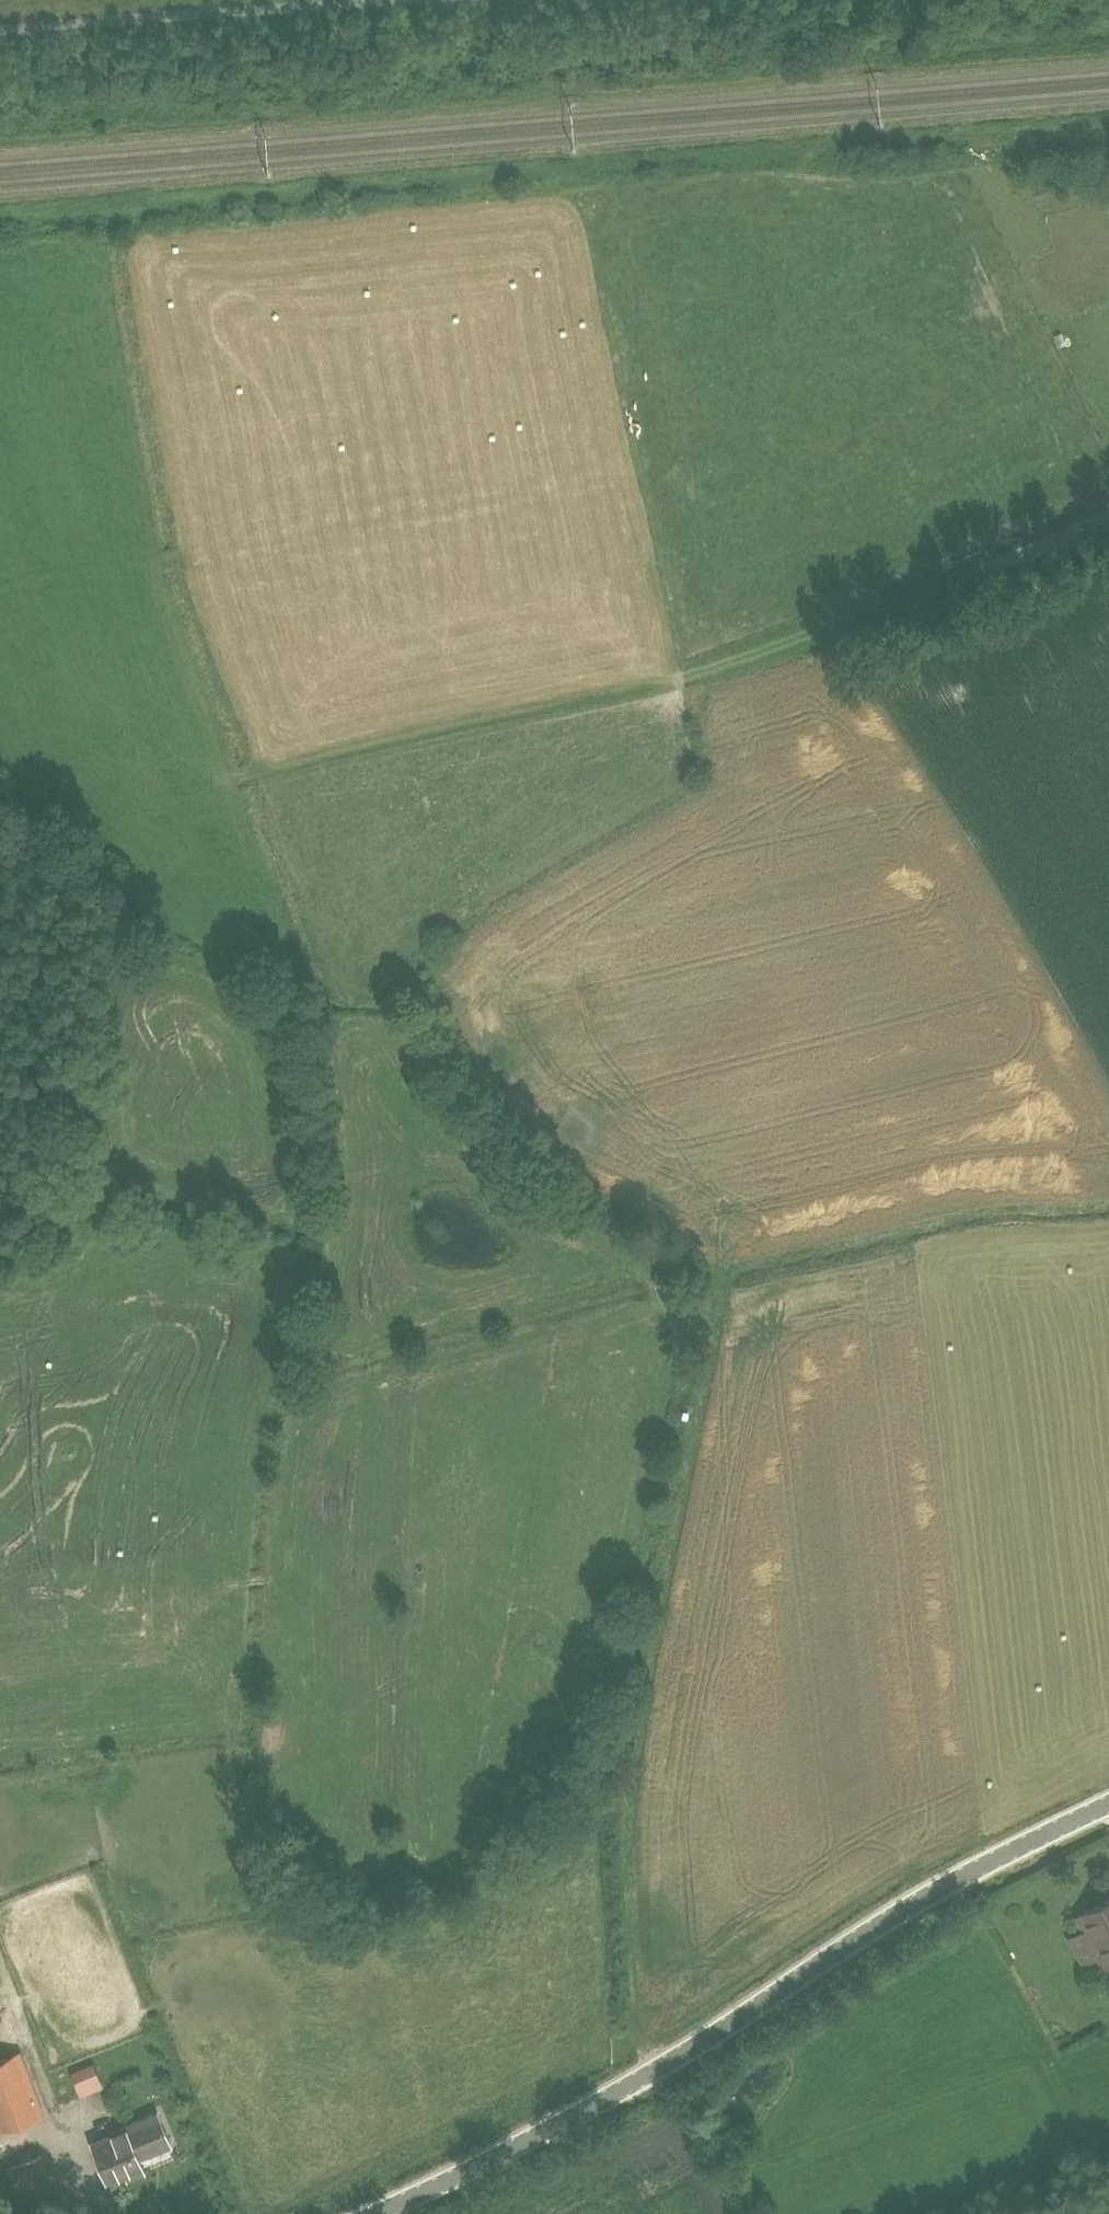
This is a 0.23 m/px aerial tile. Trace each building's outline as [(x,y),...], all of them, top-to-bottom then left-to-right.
[(1107,1970),(1108,1969),(1108,1899),(1077,1918),(1107,1970)] [(40,2114),(16,2053),(0,2060),(0,2129),(40,2114)] [(70,2071),(79,2095),(103,2086),(95,2062),(70,2071)] [(144,2173),(137,2156),(169,2143),(158,2113),(125,2126),(126,2129),(91,2143),(106,2180),(125,2173),(128,2180),(144,2173)]
